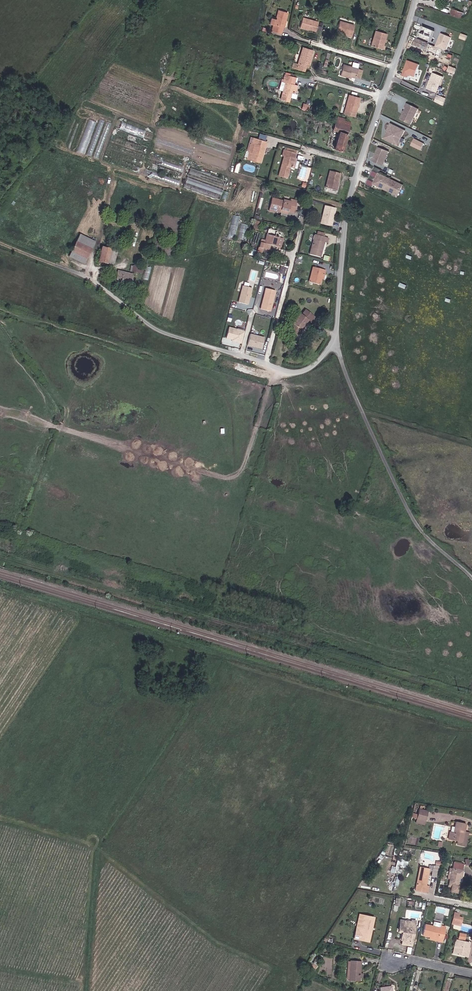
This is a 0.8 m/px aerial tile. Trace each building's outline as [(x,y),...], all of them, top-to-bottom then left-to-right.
[(272,30),(281,33),(283,27),(285,20),(287,13),(278,10),(276,20),(271,18),(270,23),(273,24),(272,30)] [(453,10),(451,15),(458,18),(460,12),(453,10)] [(301,27),(308,29),(315,31),(318,22),(303,18),(301,27)] [(337,32),(346,34),(351,36),(354,25),(340,21),(337,32)] [(415,45),(436,54),(439,55),(447,37),(432,30),(434,24),(425,21),(415,45)] [(383,45),(384,42),(385,39),(387,34),(376,30),(371,46),(384,49),(385,46),(383,45)] [(297,65),(296,68),(304,71),(305,66),(308,67),(313,50),(303,47),(297,65)] [(408,74),(414,76),(419,63),(407,59),(402,75),(407,77),(408,74)] [(340,75),(348,77),(349,76),(352,77),(355,78),(356,76),(358,69),(357,68),(352,67),(343,64),(340,75)] [(433,72),(426,88),(438,93),(445,77),(433,72)] [(288,102),(291,92),(293,85),(296,77),(285,74),(283,81),(285,82),(281,99),(288,102)] [(437,94),(434,101),(444,105),(447,99),(437,94)] [(345,110),(344,114),(354,117),(357,107),(358,104),(359,98),(349,95),(347,102),(345,110)] [(418,109),(407,103),(405,107),(406,108),(404,112),(403,114),(400,120),(411,125),(418,109)] [(315,116),(314,118),(324,121),(327,112),(323,111),(321,115),(318,114),(318,116),(315,116)] [(335,123),(349,127),(350,123),(344,121),(344,119),(337,117),(335,123)] [(86,153),(96,121),(89,119),(79,151),(86,153)] [(341,151),(349,127),(335,123),(333,130),(339,132),(334,149),(341,151)] [(405,131),(391,124),(387,131),(389,132),(385,140),(398,146),(405,131)] [(255,144),(250,159),(260,162),(265,147),(266,142),(254,139),(253,144),(255,144)] [(411,146),(421,150),(424,144),(414,139),(411,146)] [(246,158),(250,159),(255,144),(253,144),(251,143),(246,158)] [(388,152),(378,147),(372,162),(383,166),(388,152)] [(295,154),(284,151),(282,156),(283,156),(278,176),(287,178),(290,167),(292,168),(294,159),(295,154)] [(340,174),(330,171),(325,187),(336,190),(340,174)] [(366,184),(372,187),(374,184),(397,196),(402,186),(379,174),(372,171),(366,184)] [(269,209),(274,211),(279,212),(280,209),(293,212),(296,201),(291,199),(290,201),(283,199),(282,201),(272,198),(269,209)] [(335,208),(325,205),(321,220),(324,221),(323,225),(331,226),(335,208)] [(230,235),(237,236),(241,216),(233,215),(230,235)] [(247,239),(249,224),(242,223),(240,238),(247,239)] [(258,248),(263,249),(264,243),(269,244),(277,246),(279,236),(277,236),(277,237),(275,237),(277,231),(268,229),(265,240),(261,239),(258,248)] [(80,234),(69,256),(83,263),(94,241),(80,234)] [(319,257),(324,242),(325,237),(323,237),(316,235),(314,234),(309,254),(319,257)] [(117,250),(102,246),(98,261),(113,264),(117,250)] [(322,275),(324,275),(325,270),(312,267),(308,282),(319,285),(320,280),(322,275)] [(118,271),(115,283),(129,287),(132,274),(118,271)] [(247,304),(251,288),(242,286),(238,302),(247,304)] [(259,308),(270,311),(276,290),(264,287),(259,308)] [(293,324),(289,330),(297,336),(303,328),(301,327),(306,321),(309,323),(314,317),(305,310),(300,316),(298,314),(292,323),(293,324)] [(241,344),(244,332),(228,327),(225,338),(231,340),(231,341),(241,344)] [(261,349),(263,338),(249,335),(246,346),(261,349)] [(419,821),(427,822),(428,813),(420,812),(419,821)] [(460,842),(465,843),(467,834),(468,825),(458,823),(457,833),(453,833),(451,841),(460,842)] [(460,849),(469,850),(471,834),(467,834),(465,843),(460,842),(460,849)] [(396,866),(391,865),(391,872),(397,872),(398,865),(406,866),(407,860),(397,859),(396,866)] [(461,878),(464,878),(466,864),(455,863),(454,869),(453,881),(452,886),(455,886),(454,894),(460,895),(461,878)] [(419,894),(428,895),(432,869),(423,867),(419,894)] [(365,940),(370,941),(375,920),(363,918),(360,933),(355,932),(353,940),(364,942),(365,940)] [(403,946),(413,947),(417,925),(413,925),(414,921),(402,919),(400,929),(404,930),(403,939),(404,939),(403,946)] [(448,932),(429,927),(426,936),(433,938),(432,941),(445,944),(448,932)] [(471,949),(471,946),(471,944),(462,941),(459,956),(470,958),(471,955),(470,954),(471,949)] [(359,973),(360,968),(363,958),(351,955),(346,975),(362,979),(363,974),(359,973)]
